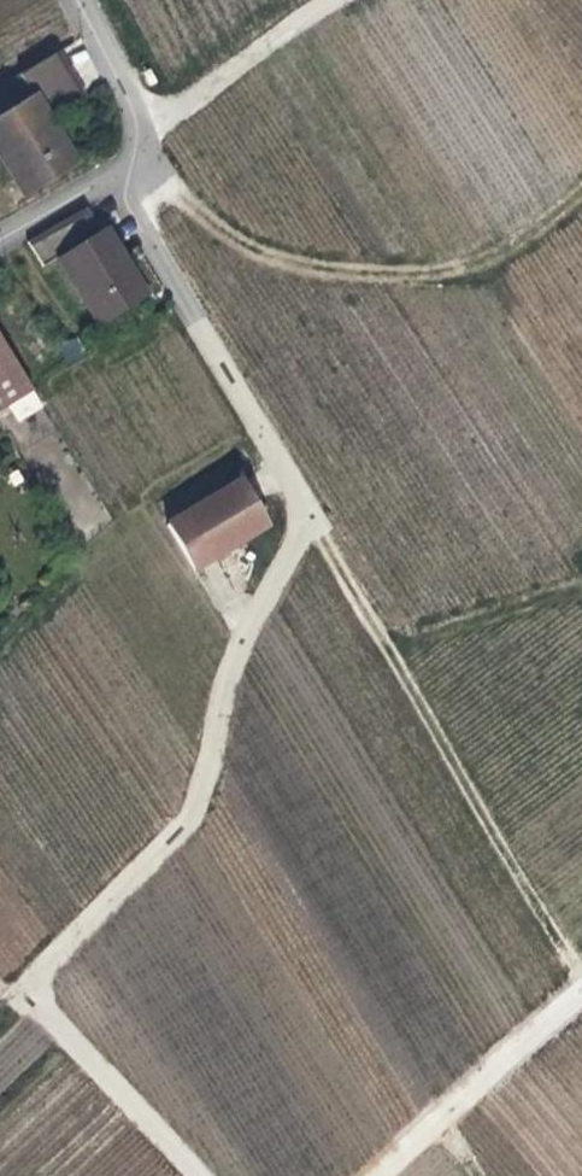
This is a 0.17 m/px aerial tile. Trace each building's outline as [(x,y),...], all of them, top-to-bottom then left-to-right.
[(42,50),(0,75),(0,176),(12,196),(64,165),(39,123),(72,103),(42,50)] [(86,234),(71,210),(15,241),(31,267),(45,259),(88,327),(131,300),(90,231),(86,234)] [(21,393),(0,359),(0,406),(21,393)] [(228,485),(155,530),(183,574),(255,527),(228,485)]
